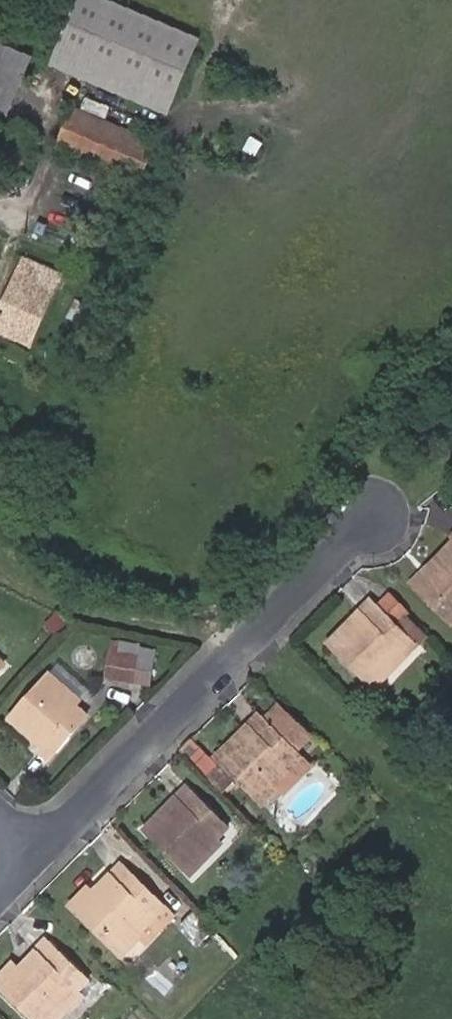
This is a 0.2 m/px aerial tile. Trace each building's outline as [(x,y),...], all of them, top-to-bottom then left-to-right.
[(170,102),(192,52),(77,3),(56,53),(170,102)] [(0,45),(0,122),(1,123),(29,58),(0,45)] [(154,142),(75,109),(59,148),(137,181),(154,142)] [(21,255),(0,303),(0,335),(29,347),(63,273),(21,255)] [(437,572),(439,575),(451,588),(451,558),(437,572)] [(425,589),(428,592),(415,604),(412,601),(394,618),(436,661),(446,650),(451,644),(451,642),(448,637),(451,634),(451,588),(439,575),(425,589)] [(415,604),(428,592),(425,589),(412,601),(415,604)] [(371,699),(400,670),(383,653),(394,643),(373,622),(362,634),(358,630),(346,642),(350,646),(333,662),(329,658),(313,674),(359,720),(375,704),(371,699)] [(156,659),(122,652),(116,679),(150,684),(156,659)] [(405,675),(400,670),(371,699),(375,704),(405,675)] [(48,707),(54,701),(42,692),(7,730),(36,756),(31,761),(45,775),(81,738),(65,723),(48,707)] [(71,716),(54,701),(48,707),(65,723),(71,716)] [(297,751),(306,742),(275,711),(265,721),(261,717),(249,730),(253,734),(237,749),(235,747),(219,764),(263,809),(281,791),(276,785),(291,769),(303,757),(297,751)] [(303,757),(291,769),(276,785),(284,793),(310,765),(303,757)] [(214,846),(229,831),(189,792),(175,807),(178,811),(162,826),(159,822),(145,837),(189,881),(203,867),(198,862),(214,846)] [(214,846),(198,862),(203,867),(219,851),(214,846)] [(136,936),(150,921),(162,909),(124,869),(111,882),(114,885),(98,901),(90,893),(72,911),(120,961),(140,940),(136,936)] [(162,909),(150,921),(136,936),(140,940),(146,946),(172,919),(162,909)] [(181,930),(203,952),(218,937),(196,915),(181,930)] [(70,1001),(86,986),(43,945),(30,957),(36,964),(21,979),(14,972),(0,985),(0,996),(24,1018),(60,1018),(55,1015),(70,1001)] [(70,1001),(55,1015),(60,1018),(65,1018),(77,1008),(70,1001)]
